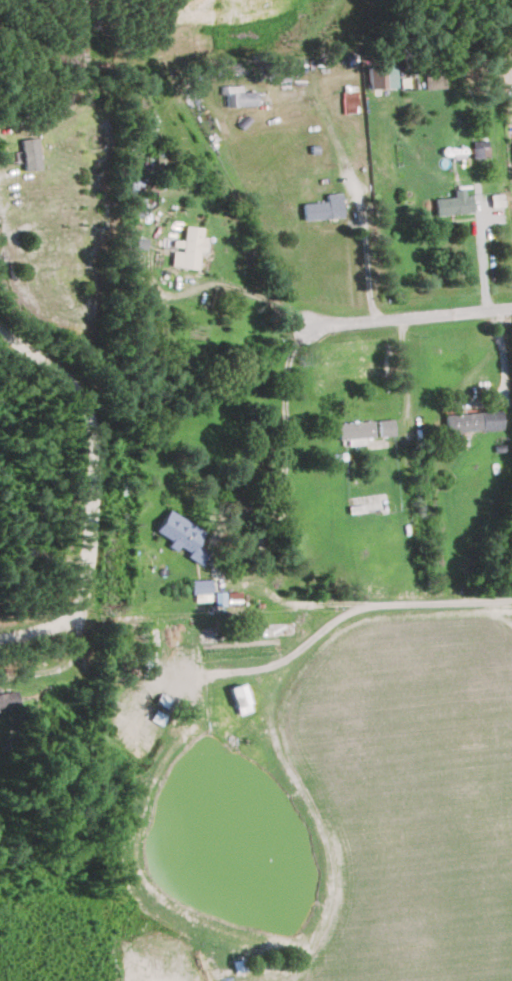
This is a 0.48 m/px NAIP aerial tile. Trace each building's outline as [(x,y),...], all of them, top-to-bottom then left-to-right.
[(383,65),(366,65),(366,88),(383,88),(383,65)] [(443,73),(422,73),(422,88),(443,88),(443,73)] [(239,90),(239,85),(221,85),(221,105),(254,105),(254,90),(239,90)] [(358,112),(357,85),(343,86),(344,113),(358,112)] [(38,169),(35,137),(19,139),(22,171),(38,169)] [(486,156),(486,142),(470,142),(470,156),(486,156)] [(470,213),(470,191),(452,192),(452,198),(433,198),(433,214),(470,213)] [(301,219),(340,218),(339,193),(324,194),(325,202),(300,203),(301,219)] [(180,252),(171,251),(169,266),(198,270),(203,228),(183,225),(180,252)] [(443,432),(500,428),(499,410),(442,414),(443,432)] [(335,424),(337,440),(373,436),(371,420),(335,424)] [(379,437),(396,437),(396,420),(379,420),(379,437)] [(202,533),(165,509),(150,533),(197,563),(205,551),(194,544),(202,533)] [(189,580),(189,593),(208,593),(208,580),(189,580)] [(231,707),(245,703),(241,685),(227,688),(231,707)] [(17,708),(16,691),(0,692),(0,710),(17,708)]
